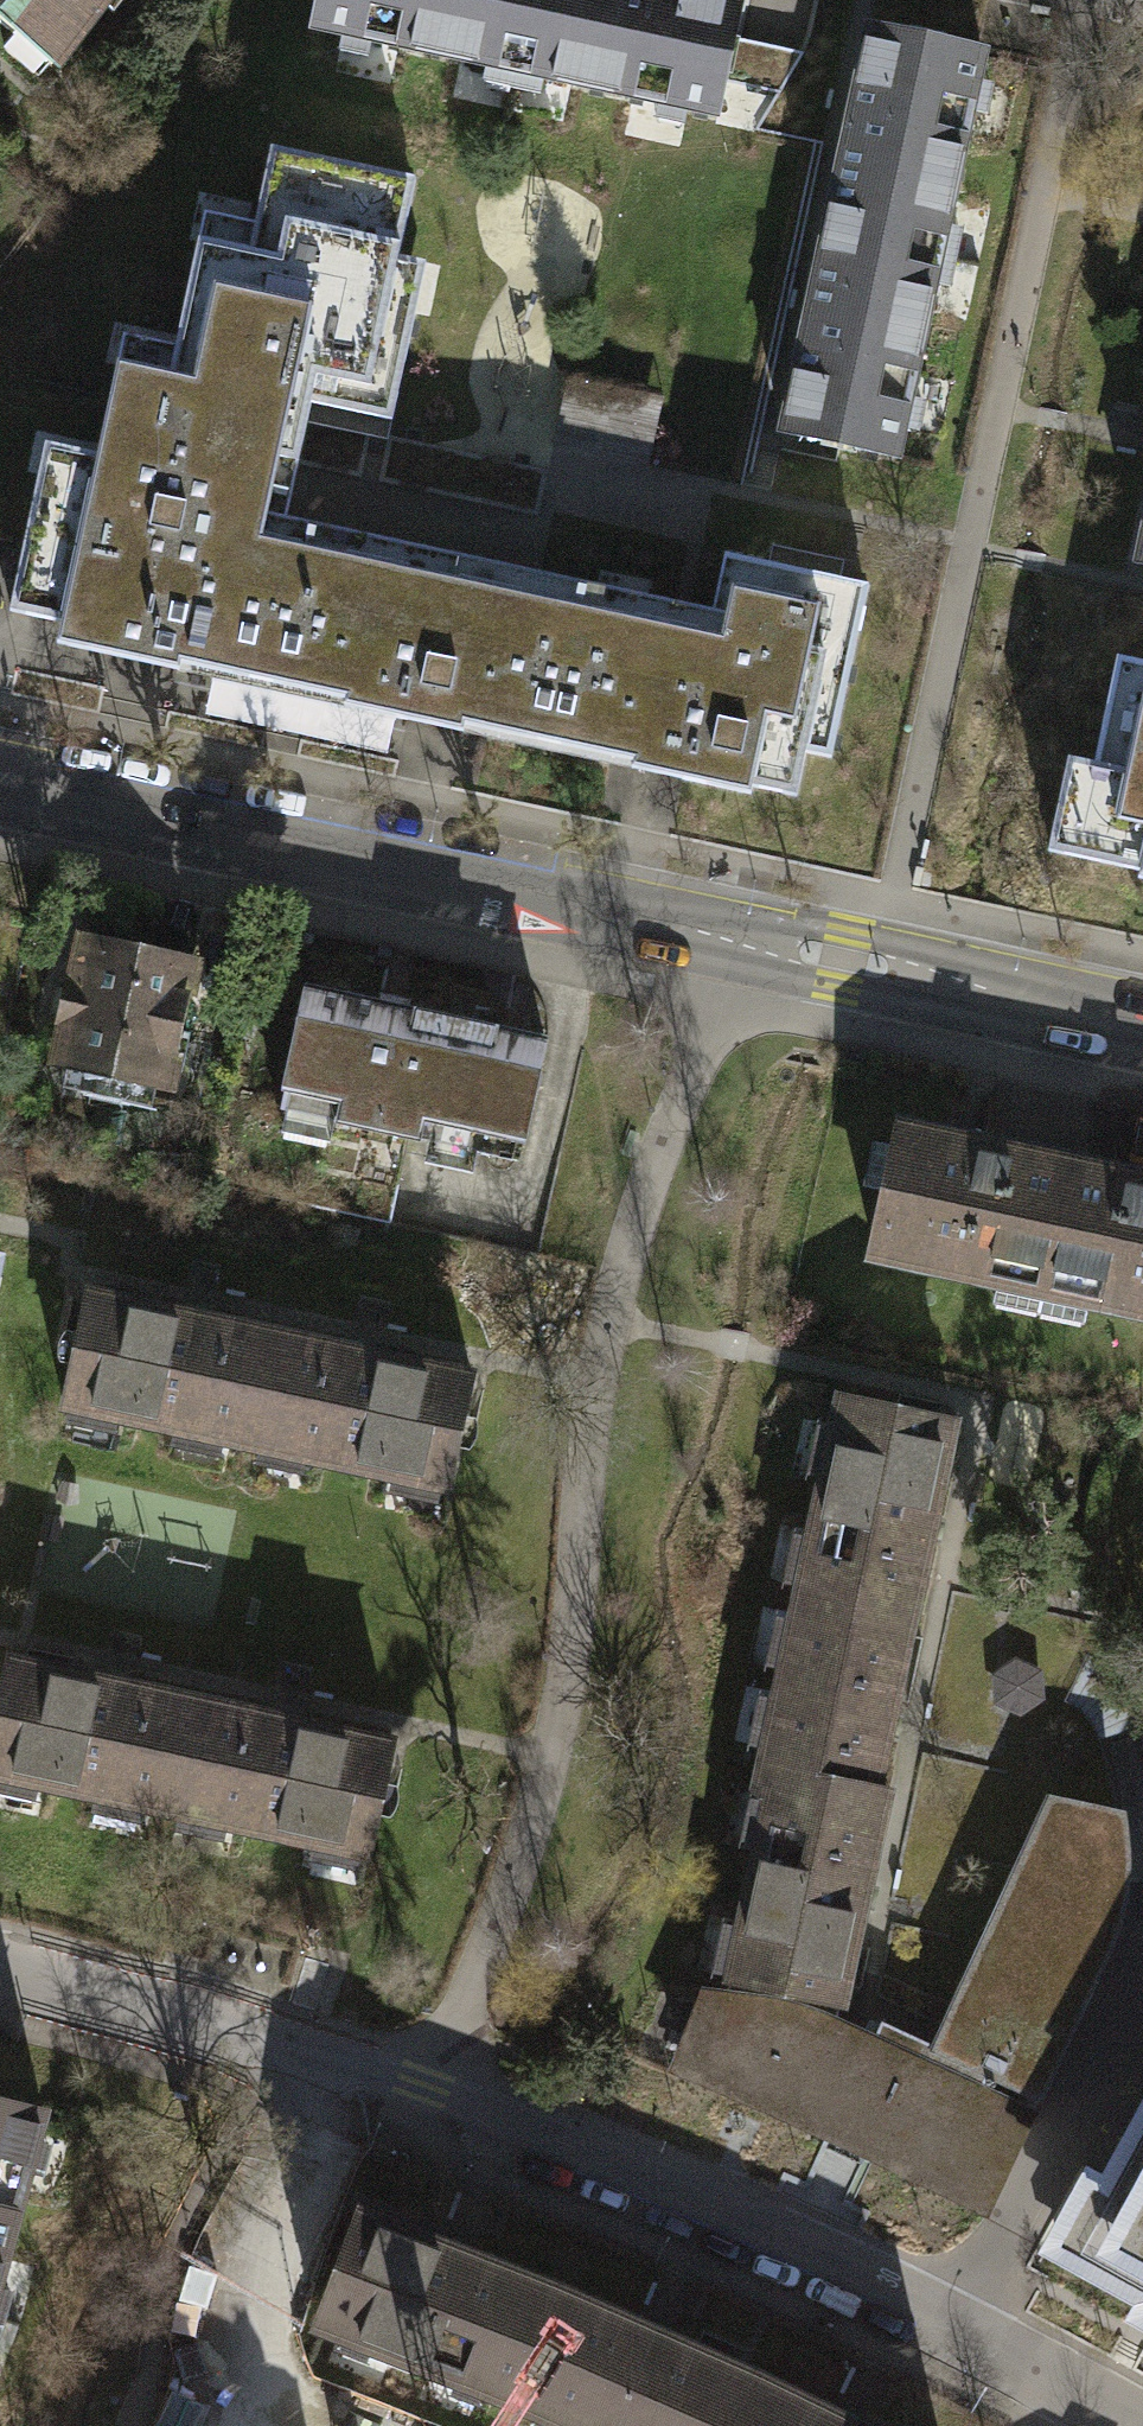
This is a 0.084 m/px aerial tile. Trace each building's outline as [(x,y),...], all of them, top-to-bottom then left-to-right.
[(49,60),(97,0),(0,0),(0,18),(49,60)] [(529,0),(317,0),(309,29),(517,75),(529,0)] [(517,75),(714,116),(737,2),(726,0),(529,0),(517,75)] [(820,235),(938,256),(982,49),(865,23),(820,235)] [(148,431),(278,458),(296,462),(309,403),(388,420),(411,311),(385,305),(412,178),(266,147),(244,251),(196,241),(167,376),(115,365),(108,402),(152,411),(148,431)] [(938,256),(820,235),(786,436),(896,454),(938,256)] [(652,400),(561,381),(548,441),(639,461),(652,400)] [(257,687),(288,545),(261,539),(278,458),(148,431),(152,411),(108,402),(90,485),(37,473),(7,610),(58,621),(53,644),(257,687)] [(1131,558),(1142,561),(1142,507),(1131,558)] [(545,748),(575,607),(544,600),(546,589),(321,541),(319,552),(288,545),(257,687),(545,748)] [(575,607),(545,748),(750,791),(752,786),(793,795),(803,749),(830,755),(866,586),(766,565),(760,593),(730,587),(721,629),(610,605),(608,614),(575,607)] [(1108,656),(1086,763),(1059,757),(1040,849),(1132,869),(1130,879),(1142,882),(1142,664),(1108,656)] [(193,966),(85,942),(75,986),(68,984),(60,1020),(67,1022),(59,1059),(166,1083),(169,1069),(179,1072),(188,1034),(178,1031),(193,966)] [(545,1039),(307,987),(280,1109),(518,1161),(545,1039)] [(183,1104),(156,1098),(145,1145),(173,1152),(183,1104)] [(876,1249),(1043,1287),(1066,1162),(899,1125),(876,1249)] [(1066,1162),(1043,1287),(1142,1310),(1142,1180),(1066,1162)] [(247,1386),(259,1329),(210,1318),(211,1316),(182,1310),(181,1312),(88,1292),(63,1406),(263,1449),(275,1392),(247,1386)] [(349,1348),(259,1329),(247,1386),(275,1392),(263,1449),(447,1489),(472,1375),(379,1355),(380,1352),(350,1345),(349,1348)] [(839,1393),(800,1580),(854,1592),(849,1614),(907,1626),(951,1416),(839,1393)] [(854,1592),(800,1580),(756,1790),(765,1792),(821,1804),(828,1771),(874,1781),(907,1626),(849,1614),(854,1592)] [(184,1814),(196,1756),(168,1751),(181,1695),(132,1684),(132,1682),(102,1675),(102,1678),(8,1658),(0,1696),(0,1775),(184,1814)] [(270,1714),(181,1695),(168,1751),(196,1756),(184,1814),(368,1854),(393,1741),(299,1720),(300,1717),(270,1711),(270,1714)] [(821,1804),(765,1792),(720,1989),(783,2001),(843,2023),(896,1787),(874,1781),(828,1771),(821,1804)] [(1138,1880),(1142,1880),(1142,1798),(1133,1799),(1138,1880)] [(933,2049),(928,2061),(1035,2110),(1114,1933),(1123,1904),(1126,1875),(1126,1851),(1123,1814),(1051,1800),(933,2049)] [(980,2217),(1035,2110),(928,2061),(933,2049),(882,2025),(875,2038),(843,2023),(783,2001),(720,1989),(700,1990),(668,2074),(980,2217)] [(28,2166),(22,2165),(29,2140),(33,2141),(42,2108),(0,2097),(0,2268),(28,2166)] [(1142,2314),(1142,2104),(1102,2179),(1085,2170),(1038,2256),(1142,2314)] [(311,2320),(509,2402),(556,2287),(359,2206),(311,2320)] [(556,2287),(509,2402),(567,2425),(724,2425),(752,2369),(556,2287)] [(752,2369),(724,2425),(872,2425),(752,2369)]
